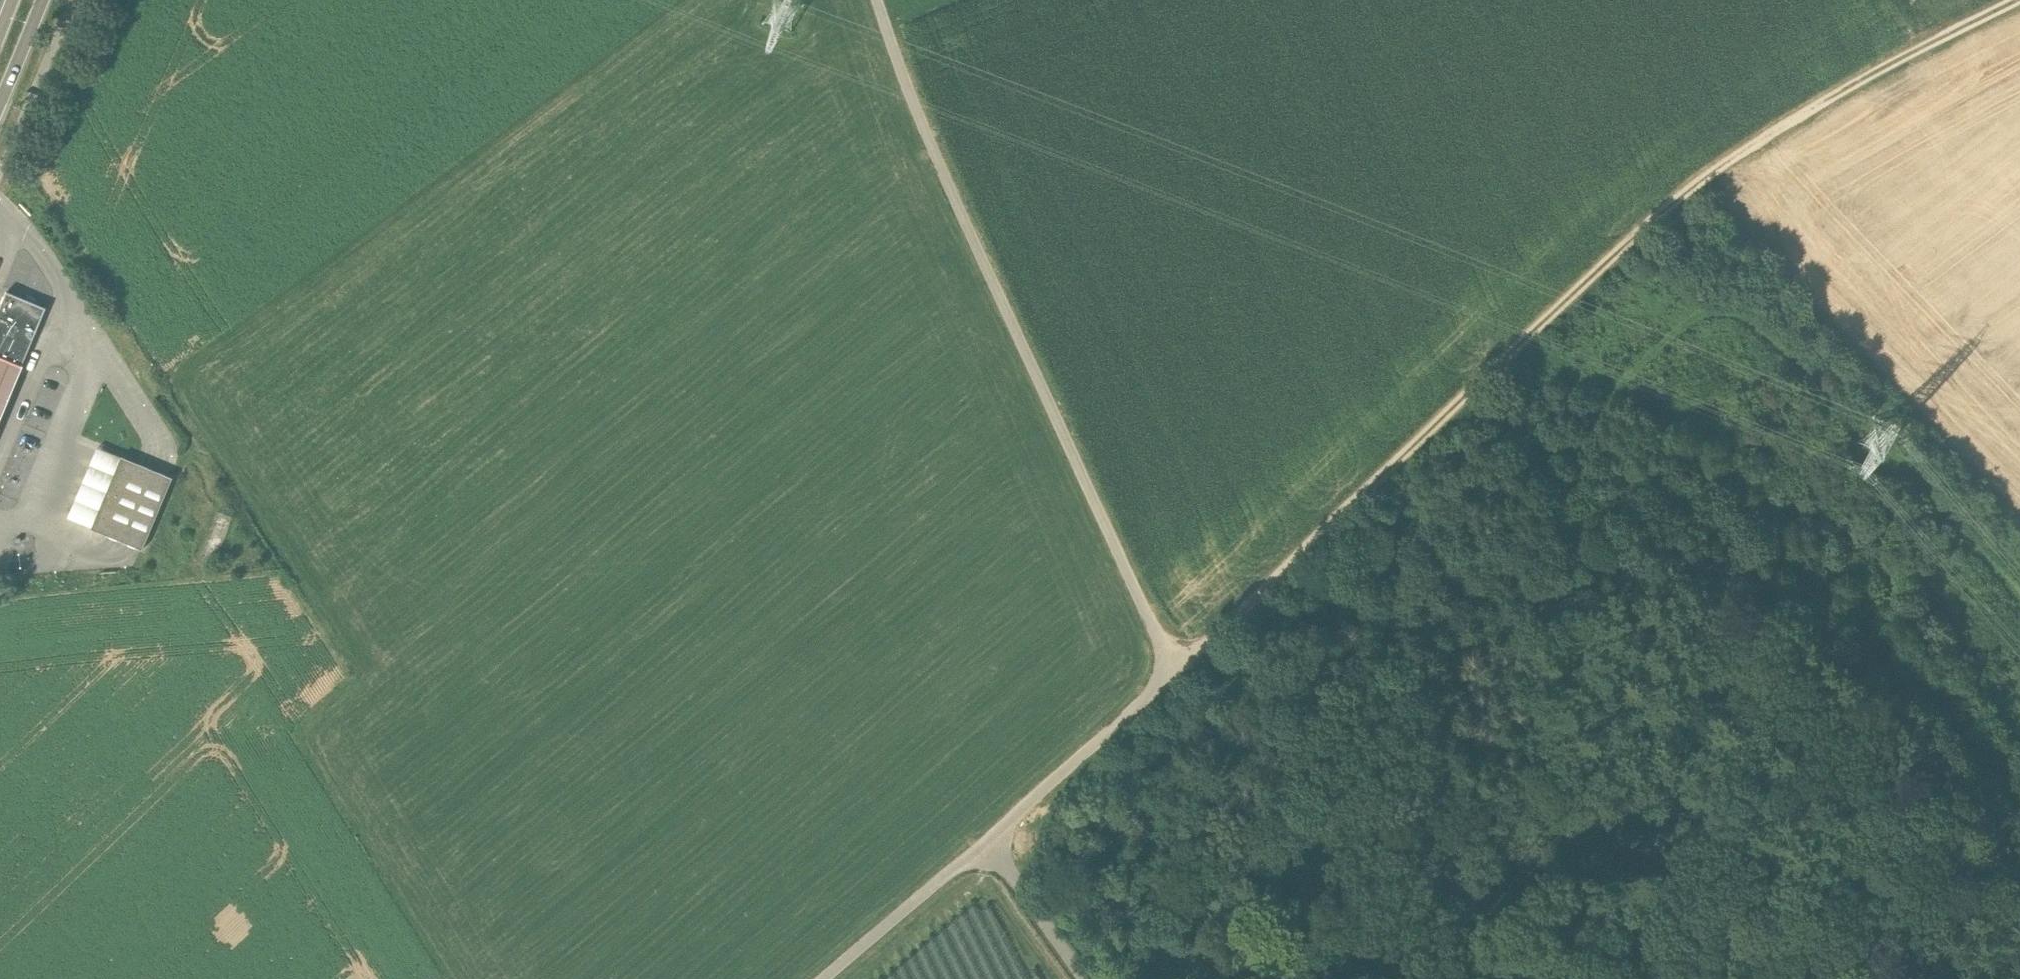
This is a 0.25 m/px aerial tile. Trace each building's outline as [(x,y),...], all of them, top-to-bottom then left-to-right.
[(7,289),(5,292),(6,292),(0,308),(0,357),(20,365),(19,367),(22,369),(48,306),(45,305),(45,306),(9,291),(10,290),(7,289)] [(20,369),(0,361),(0,419),(20,369)] [(120,456),(101,448),(73,522),(92,529),(120,456)] [(152,469),(120,456),(92,529),(121,541),(143,550),(173,478),(152,469)]
